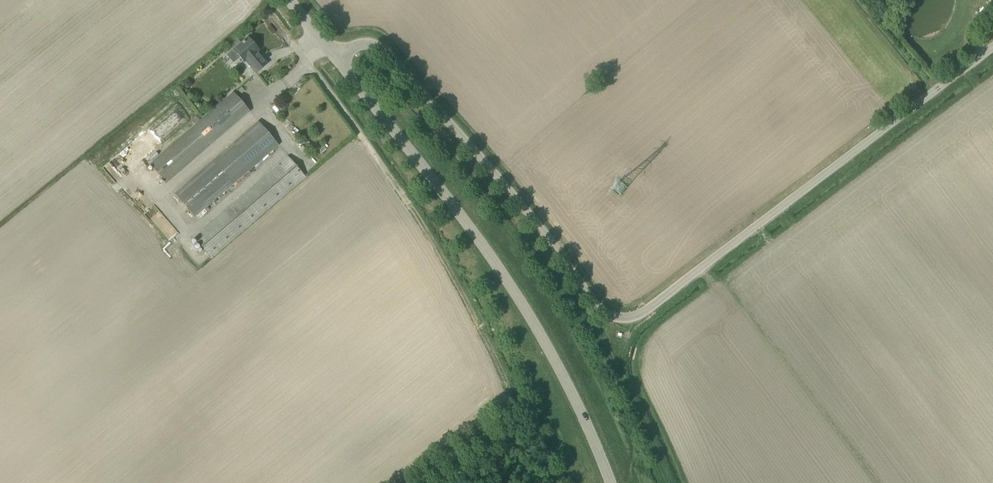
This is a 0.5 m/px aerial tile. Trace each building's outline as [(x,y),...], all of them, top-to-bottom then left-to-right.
[(233,63),(240,57),(244,62),(245,61),(256,73),(267,64),(257,52),(258,50),(247,37),(241,43),(238,40),(231,45),(234,49),(233,50),(226,55),(233,63)] [(249,111),(233,93),(200,121),(197,117),(192,122),(195,126),(149,165),(164,184),(249,111)] [(258,122),(212,161),(174,193),(194,217),(233,184),(278,145),(258,122)] [(304,176),(288,157),(193,238),(210,258),(304,176)]
